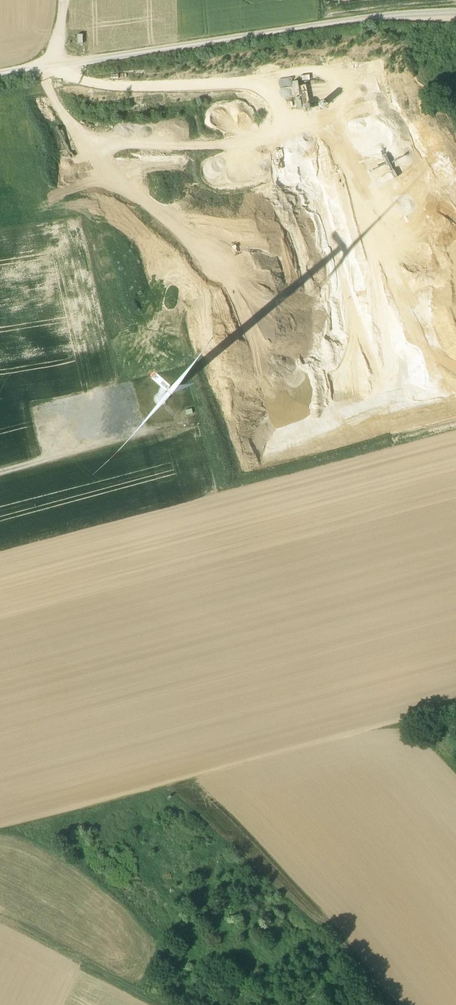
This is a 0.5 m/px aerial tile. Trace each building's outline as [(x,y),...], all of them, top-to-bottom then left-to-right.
[(303,80),(295,80),(296,91),(304,91),(303,80)] [(285,95),(296,93),(294,83),(283,86),(285,95)]
